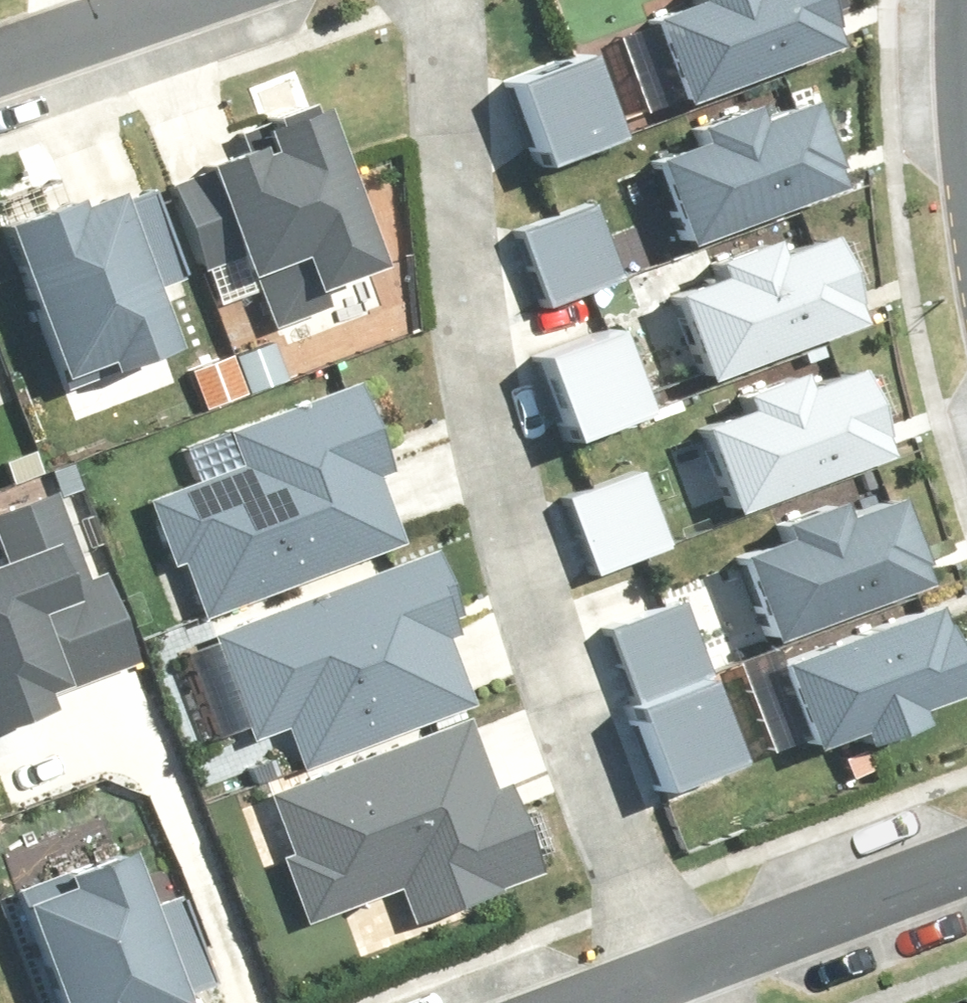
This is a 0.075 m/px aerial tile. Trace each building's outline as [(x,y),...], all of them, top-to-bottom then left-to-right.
[(671,93),(835,37),(823,0),(684,0),(685,4),(645,18),(671,93)] [(585,41),(505,68),(534,152),(613,125),(585,41)] [(652,148),(678,223),(843,167),(816,89),(772,104),(765,83),(684,111),(692,134),(652,148)] [(231,255),(249,313),(313,294),(305,269),(365,251),(316,93),(254,112),(260,134),(161,165),(193,267),(231,255)] [(40,381),(168,342),(145,268),(162,263),(137,182),(80,200),(73,175),(0,197),(0,253),(40,381)] [(583,185),(503,212),(532,296),(611,269),(583,185)] [(676,288),(702,363),(867,307),(840,229),(797,244),(790,223),(709,251),(717,274),(676,288)] [(616,318),(537,345),(565,429),(645,402),(616,318)] [(691,421),(721,506),(890,448),(863,369),(817,385),(808,360),(737,384),(743,403),(691,421)] [(149,487),(191,606),(383,539),(359,470),(386,461),(356,376),(221,424),(233,457),(149,487)] [(633,458),(553,485),(582,569),(661,541),(633,458)] [(745,548),(768,621),(920,573),(888,471),(780,505),(789,534),(745,548)] [(41,492),(0,505),(0,721),(31,711),(24,689),(122,658),(90,558),(65,566),(41,492)] [(206,624),(241,724),(268,715),(282,755),(454,696),(427,619),(448,612),(426,548),(206,624)] [(669,579),(589,606),(618,689),(698,662),(669,579)] [(935,596),(770,652),(807,760),(918,722),(910,697),(963,679),(935,596)] [(698,662),(618,689),(652,779),(732,752),(698,662)] [(275,850),(295,908),(387,876),(397,905),(532,858),(504,779),(487,785),(463,716),(269,783),(290,844),(275,850)] [(18,894),(58,1002),(178,1002),(125,856),(18,894)]
